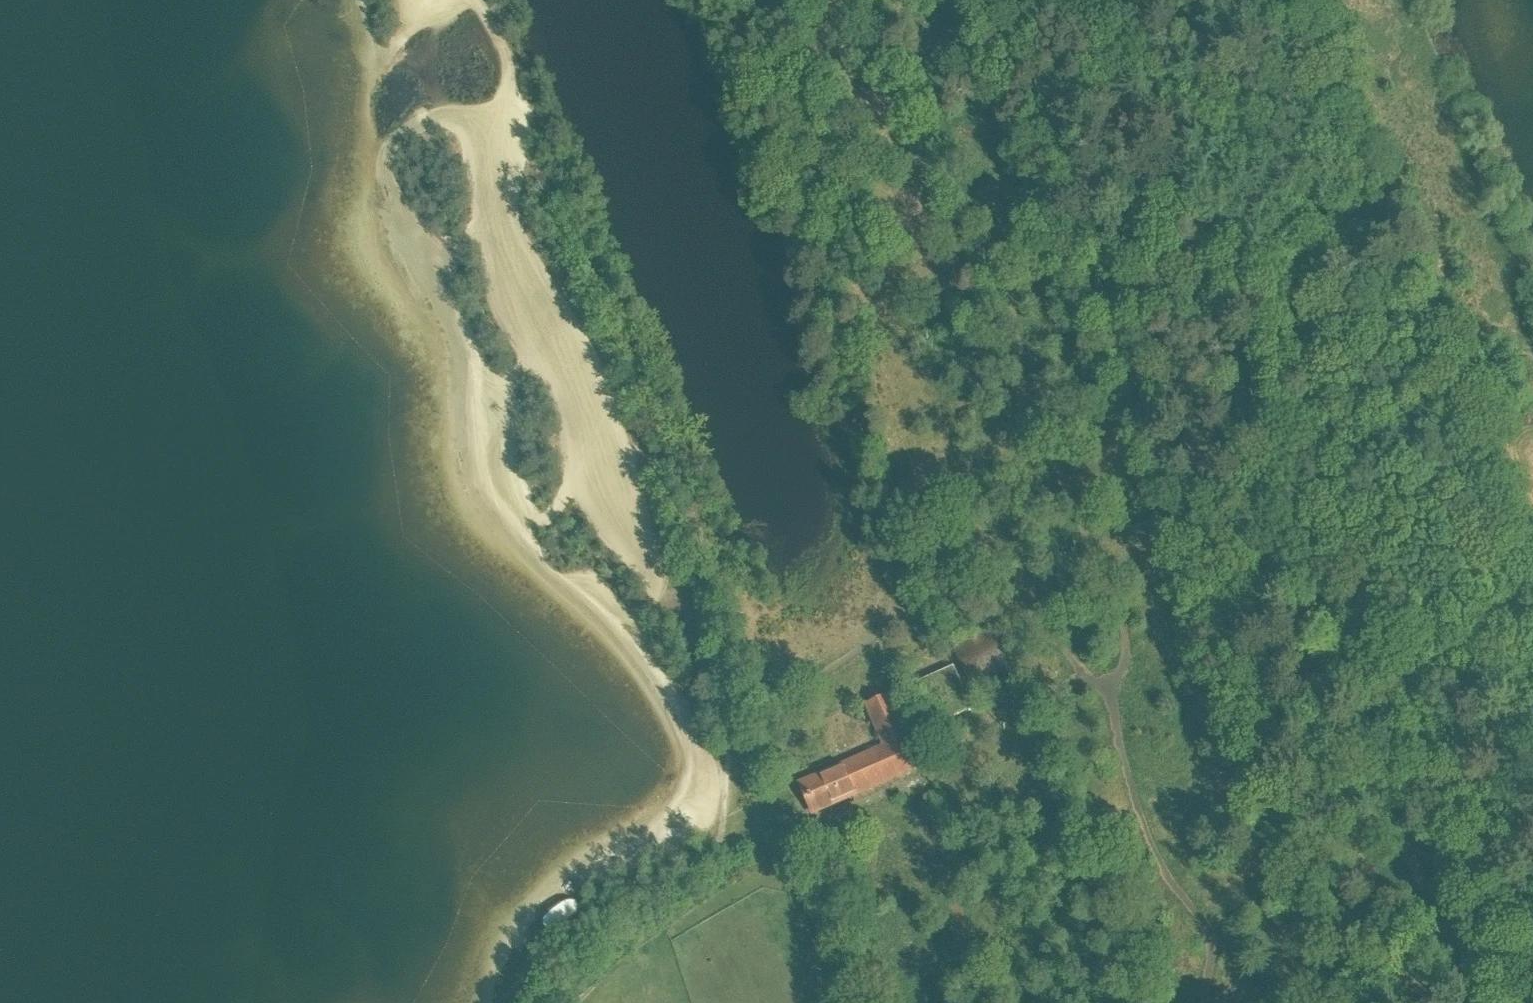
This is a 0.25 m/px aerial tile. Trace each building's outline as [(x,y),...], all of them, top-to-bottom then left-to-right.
[(968,664),(976,683),(1009,668),(1001,649),(968,664)] [(930,715),(935,725),(972,709),(954,667),(946,670),(949,678),(940,682),(938,678),(921,685),(934,713),(930,715)] [(886,747),(801,784),(814,813),(921,766),(891,697),(868,706),(886,747)] [(546,917),(544,921),(551,930),(555,929),(559,927),(572,919),(575,916),(578,912),(571,902),(567,903),(562,905),(550,914),(546,917)]
